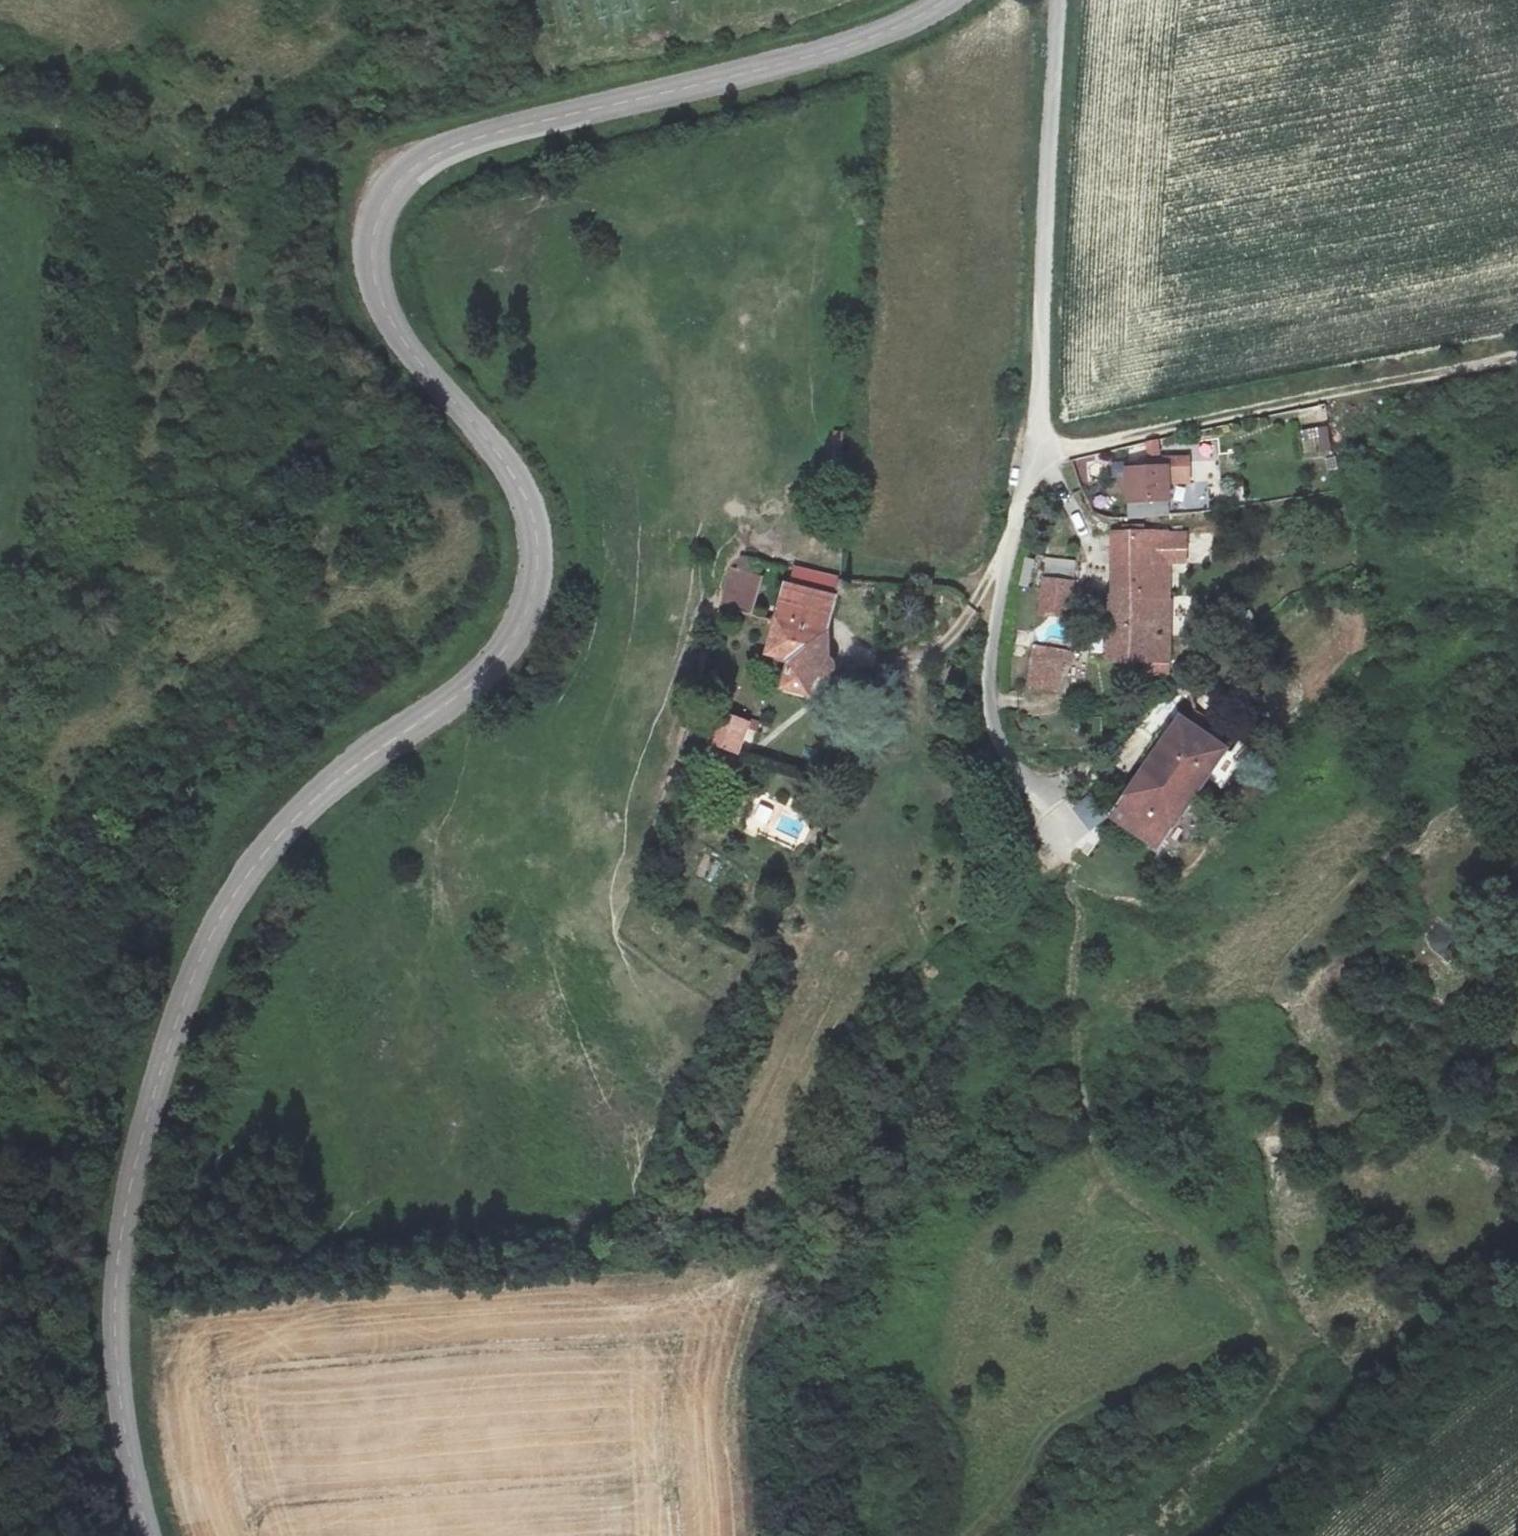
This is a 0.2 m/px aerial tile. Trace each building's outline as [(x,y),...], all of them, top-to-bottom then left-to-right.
[(1298,430),(1299,456),(1329,455),(1328,428),(1298,430)] [(1134,500),(1178,500),(1178,469),(1135,469),(1134,500)] [(1163,671),(1168,531),(1112,529),(1110,657),(1150,658),(1150,670),(1163,671)] [(1046,558),(1045,571),(1075,574),(1076,562),(1046,558)] [(1077,575),(1042,572),(1020,757),(1095,765),(1088,710),(1066,708),(1077,575)] [(745,622),(756,583),(742,579),(731,617),(745,622)] [(804,704),(830,605),(782,591),(762,661),(785,667),(777,697),(804,704)] [(1178,716),(1112,815),(1157,846),(1228,748),(1220,744),(1178,716)] [(702,748),(732,758),(741,734),(752,737),(756,728),(743,724),(741,730),(714,720),(702,748)]
